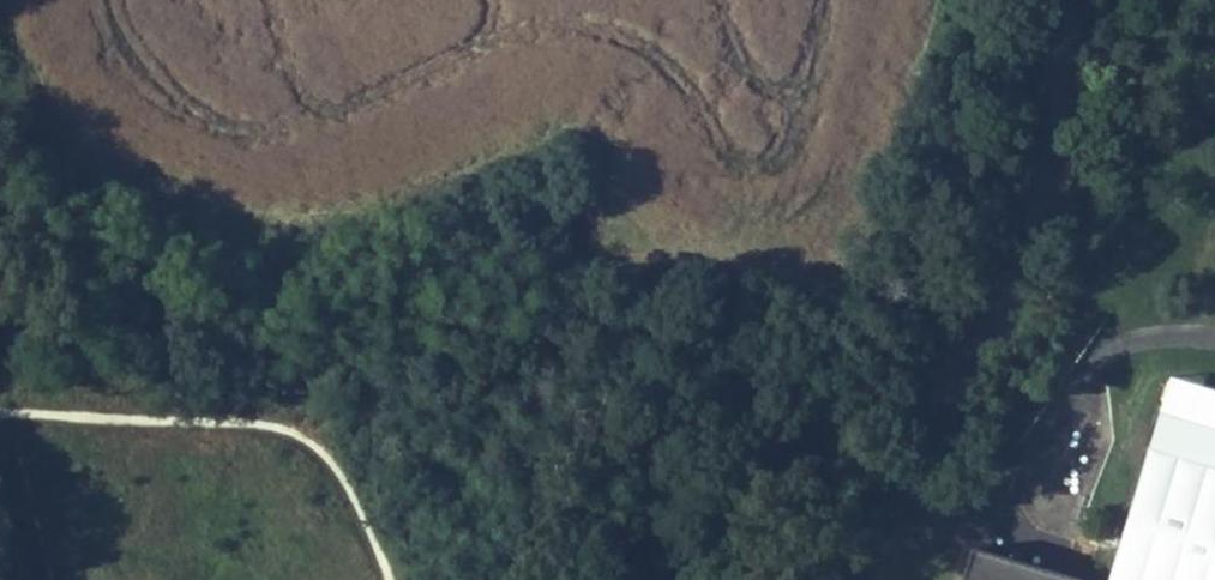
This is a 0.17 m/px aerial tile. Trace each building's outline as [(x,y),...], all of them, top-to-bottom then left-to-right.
[(1150,447),(1110,579),(1214,579),(1214,467),(1150,447)] [(974,547),(964,579),(1085,579),(974,547)]
